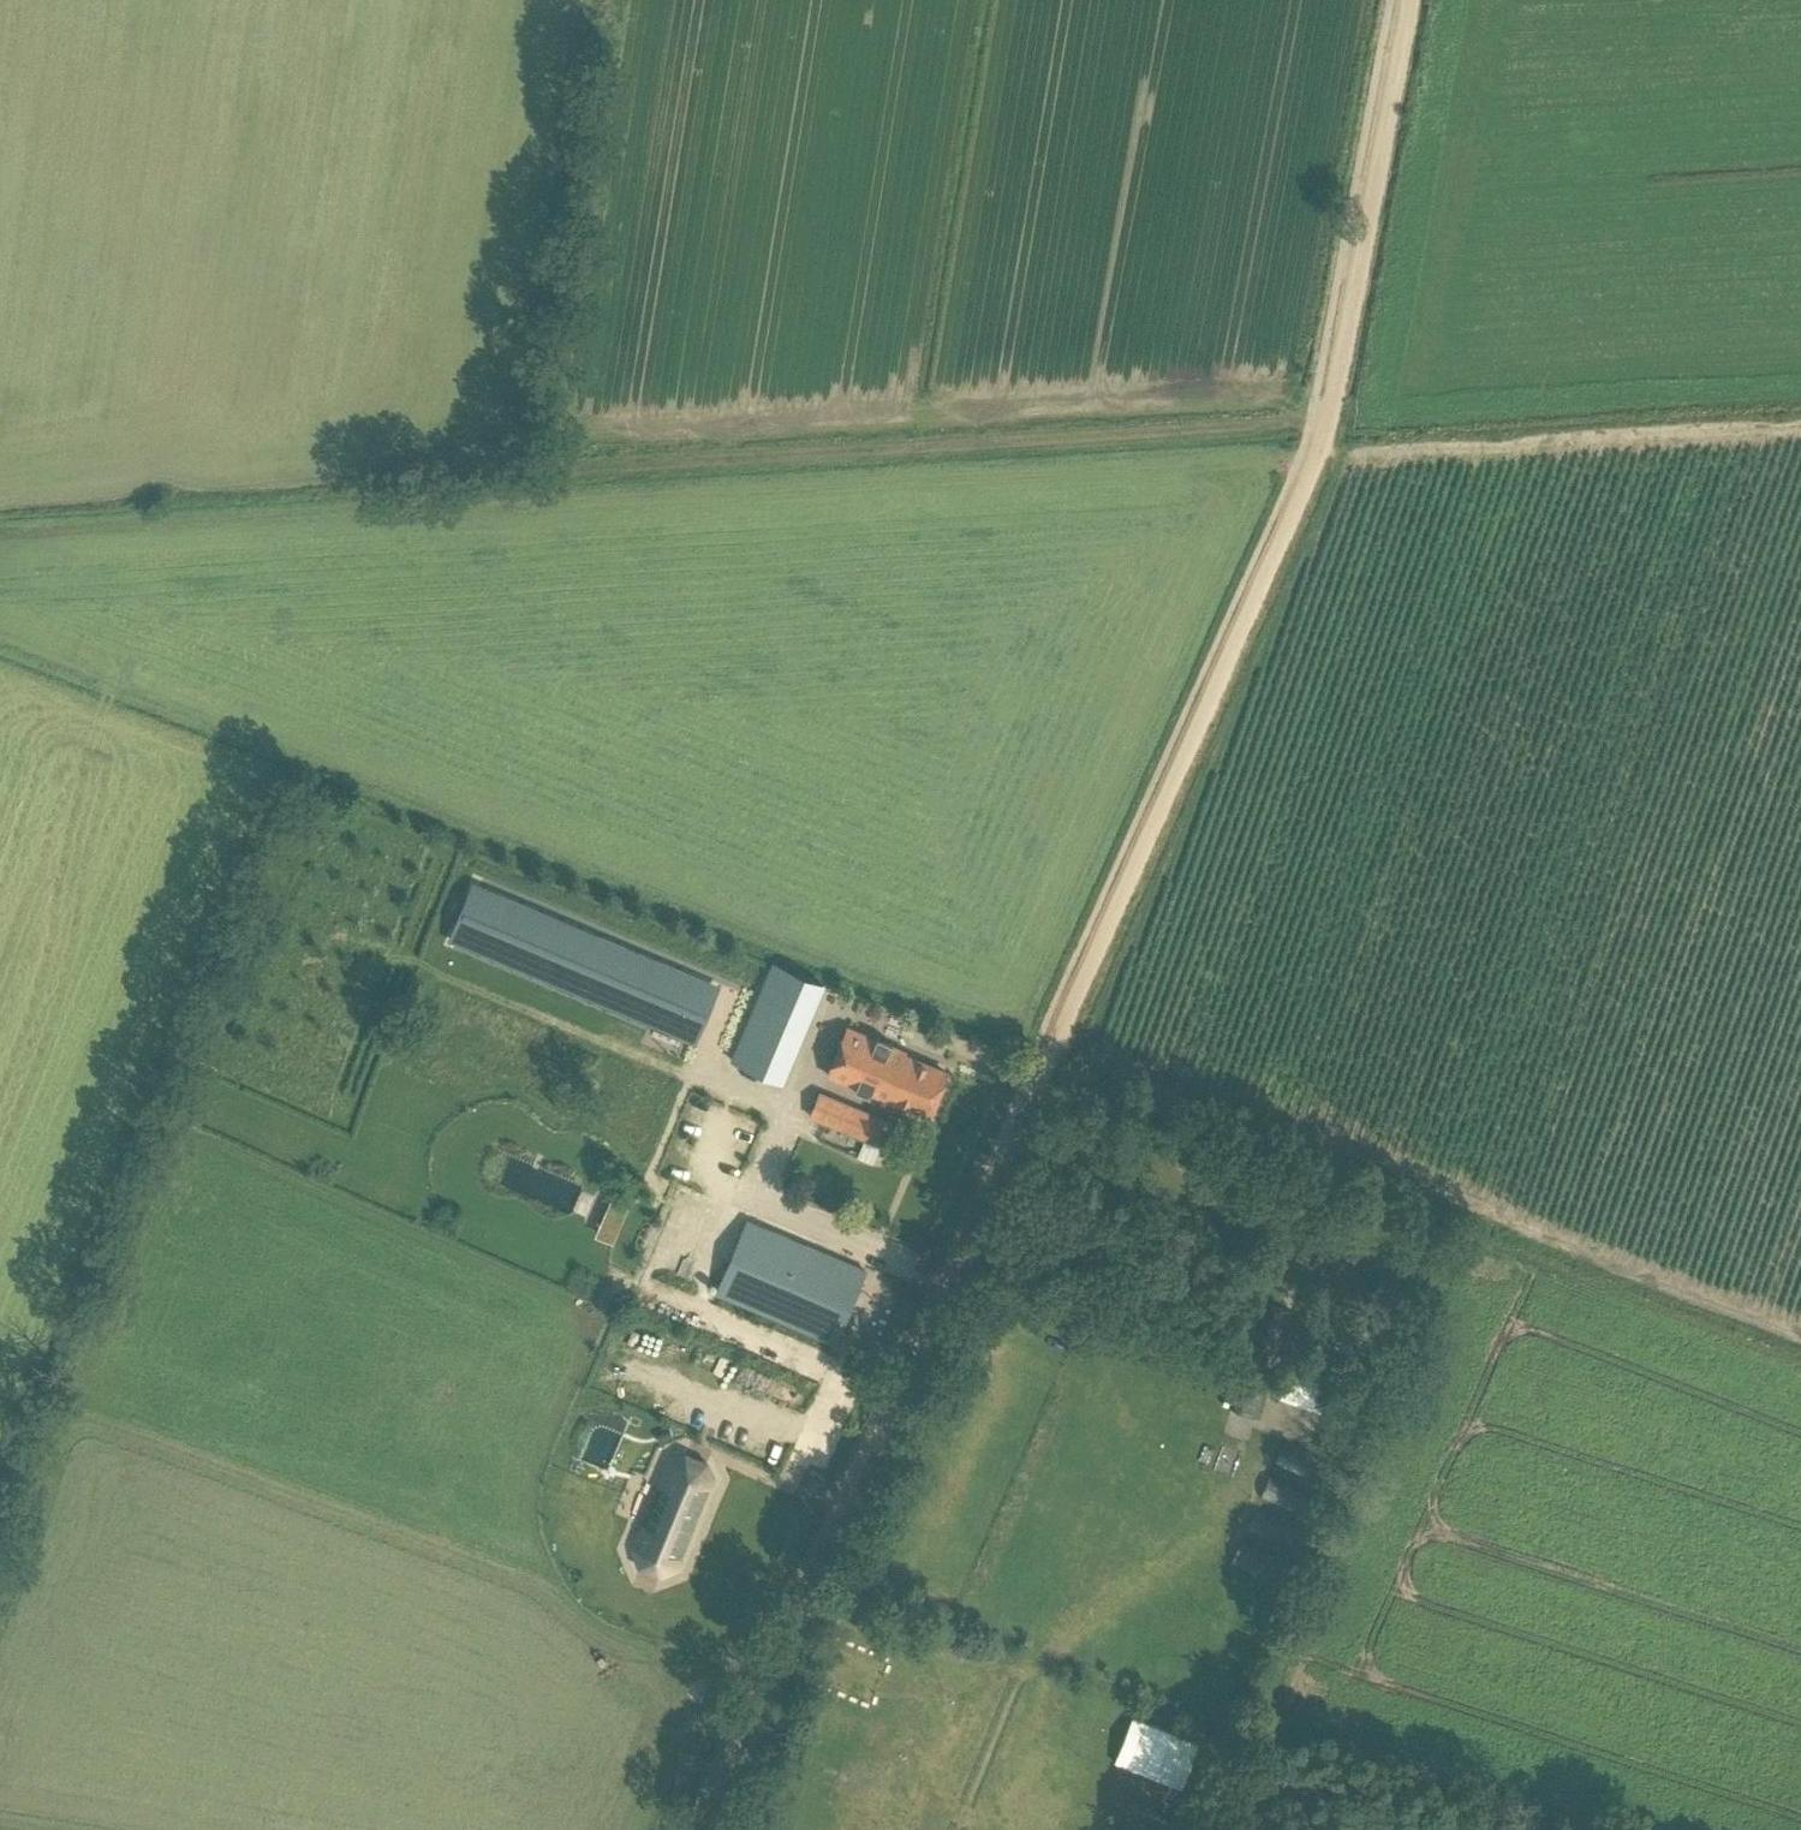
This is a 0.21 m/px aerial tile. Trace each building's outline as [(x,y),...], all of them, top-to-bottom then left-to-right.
[(474,887),(454,936),(458,938),(694,1038),(715,989),(474,887)] [(720,966),(723,956),(701,950),(699,960),(720,966)] [(773,963),(733,1061),(782,1081),(822,983),(773,963)] [(848,1027),(828,1075),(895,1103),(896,1101),(929,1115),(947,1071),(904,1053),(905,1051),(848,1027)] [(821,1091),(810,1116),(865,1140),(857,1157),(872,1164),(880,1146),(881,1146),(892,1121),(821,1091)] [(719,1294),(833,1343),(835,1344),(866,1271),(748,1220),(716,1293),(719,1294)] [(643,1524),(633,1548),(640,1565),(660,1574),(677,1567),(714,1480),(707,1464),(686,1455),(669,1462),(659,1486),(662,1487),(646,1526),(643,1524)] [(1028,1566),(1034,1547),(1017,1542),(1011,1560),(1028,1566)]
